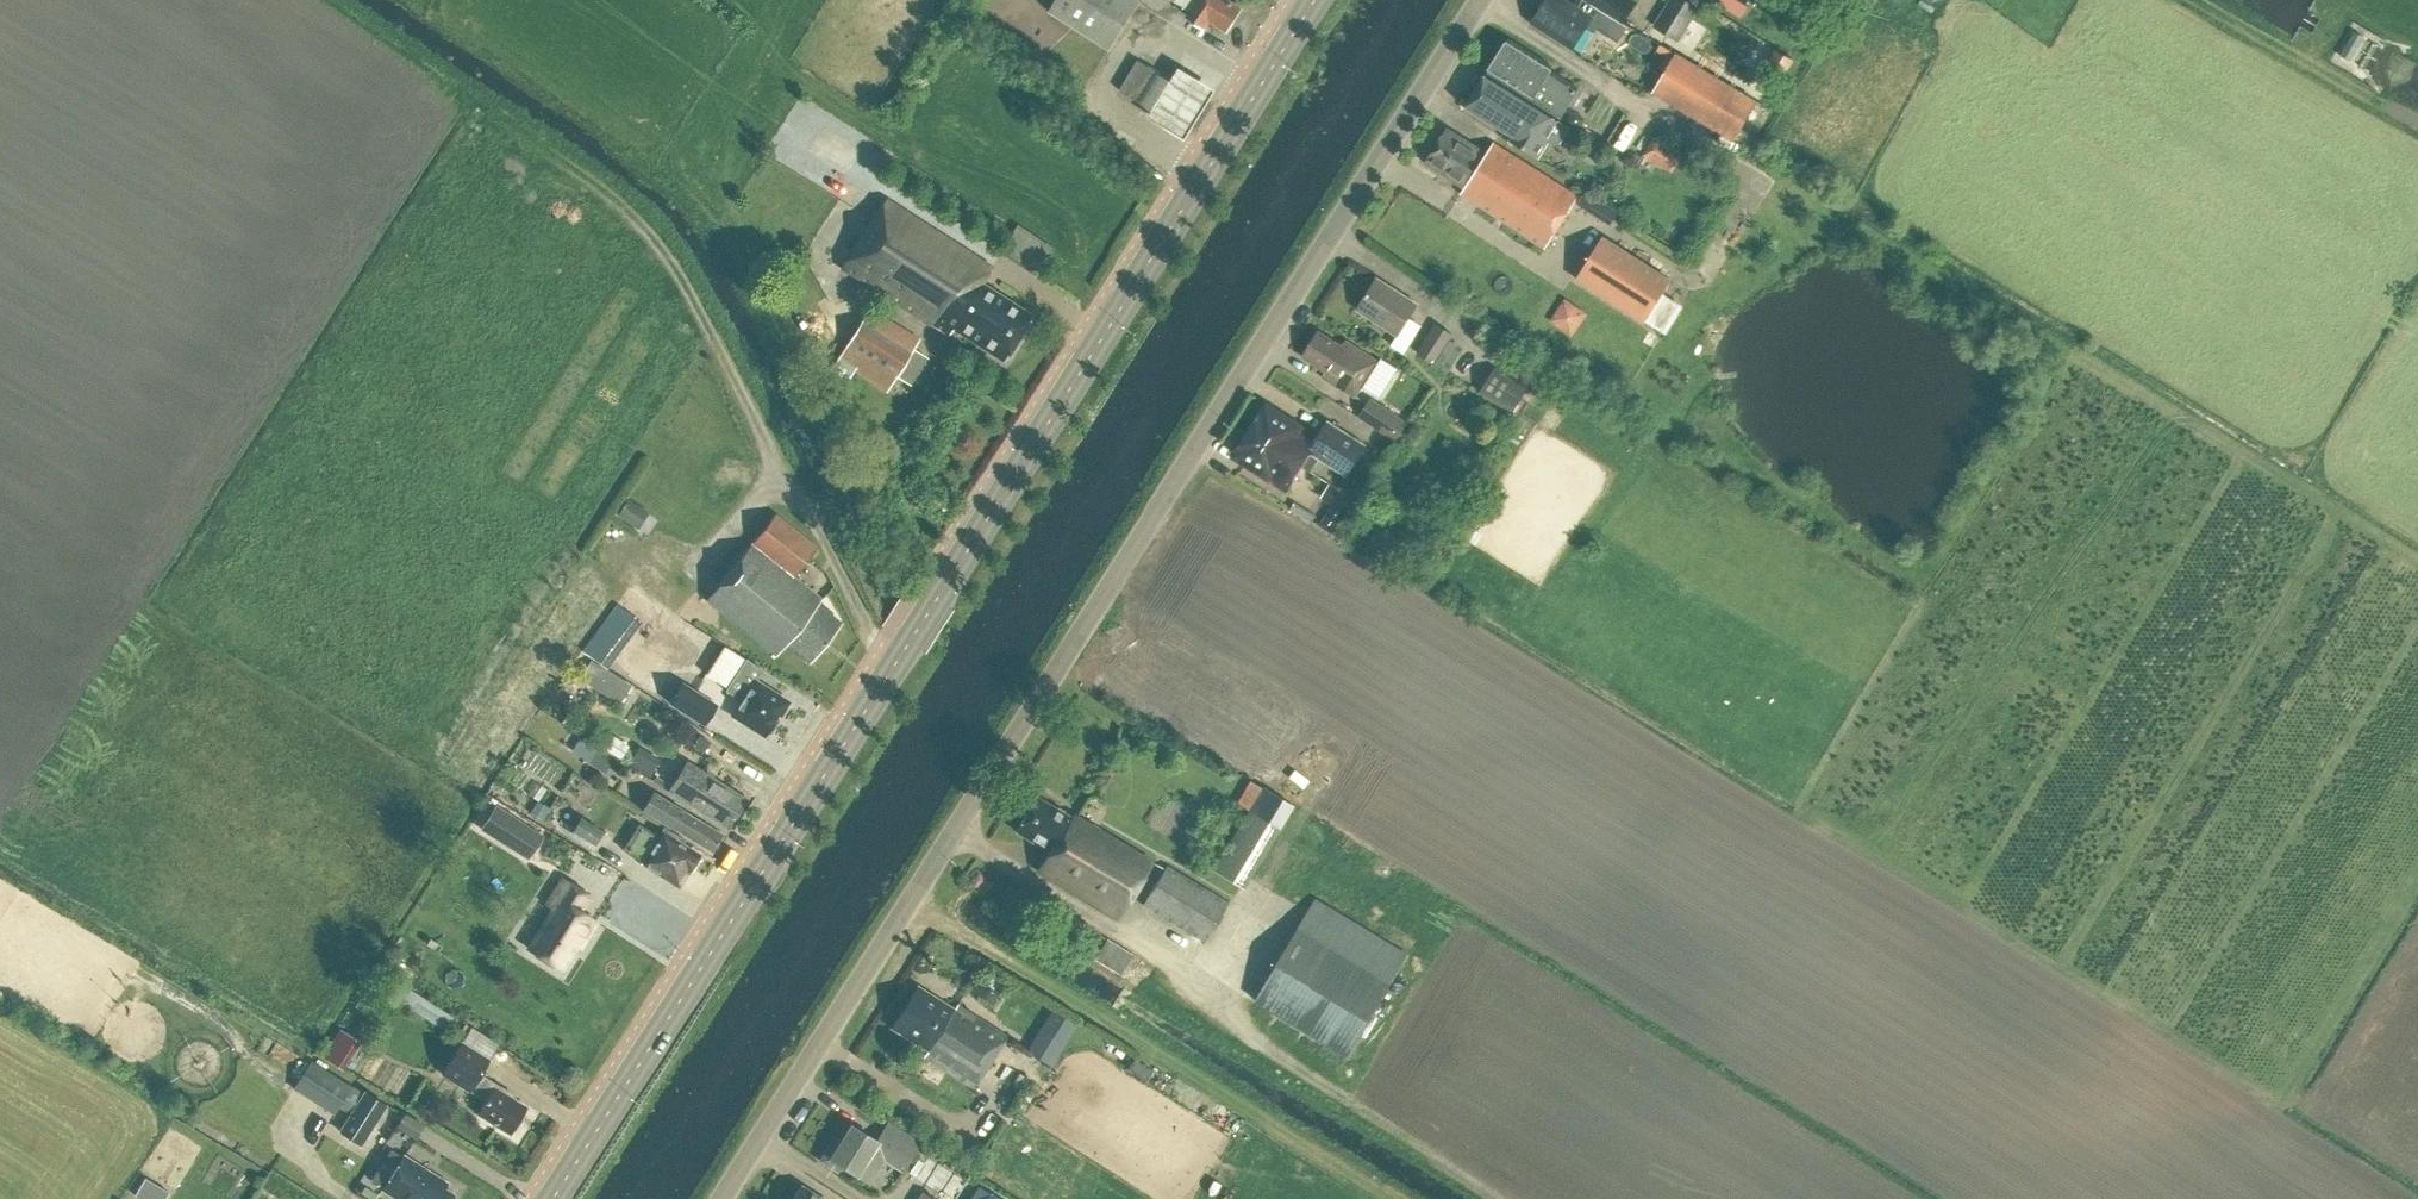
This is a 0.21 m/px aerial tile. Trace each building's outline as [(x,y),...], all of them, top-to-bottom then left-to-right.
[(1141,0),(1056,0),(1049,11),(1109,50),(1141,0)] [(1138,15),(1152,21),(1161,0),(1144,0),(1138,15)] [(1242,8),(1230,0),(1175,0),(1190,9),(1186,15),(1205,28),(1210,21),(1226,31),(1242,8)] [(1576,8),(1564,0),(1543,0),(1529,23),(1569,49),(1583,26),(1591,31),(1594,25),(1616,39),(1625,24),(1622,23),(1586,0),(1581,0),(1576,8)] [(1622,23),(1637,0),(1636,0),(1586,0),(1622,23)] [(1700,8),(1687,0),(1668,0),(1653,25),(1681,41),(1700,8)] [(1751,4),(1745,0),(1729,0),(1726,6),(1744,17),(1751,4)] [(2364,38),(2353,32),(2340,54),(2350,60),(2364,38)] [(1548,74),(1549,72),(1552,68),(1506,39),(1487,69),(1520,89),(1530,74),(1536,78),(1539,74),(1544,77),(1547,73),(1548,74)] [(1757,100),(1675,52),(1651,93),(1733,141),(1757,100)] [(1137,101),(1155,71),(1138,61),(1120,91),(1137,101)] [(1215,91),(1178,68),(1171,82),(1156,72),(1138,102),(1152,112),(1149,118),(1185,140),(1215,91)] [(1573,84),(1569,81),(1567,83),(1549,72),(1548,74),(1547,73),(1544,77),(1539,74),(1536,78),(1530,74),(1520,89),(1562,115),(1567,106),(1571,109),(1581,92),(1578,90),(1572,86),(1573,84)] [(1561,122),(1558,121),(1551,116),(1552,115),(1484,73),(1464,105),(1512,135),(1509,139),(1536,156),(1546,140),(1558,147),(1571,126),(1562,120),(1561,122)] [(1573,108),(1566,120),(1578,127),(1585,115),(1573,108)] [(1487,152),(1447,126),(1424,162),(1464,186),(1459,193),(1544,248),(1578,195),(1494,141),(1487,152)] [(1644,157),(1671,172),(1683,150),(1656,135),(1644,157)] [(1721,179),(1712,193),(1725,202),(1734,187),(1721,179)] [(1003,361),(1032,315),(982,283),(993,266),(885,196),(839,267),(929,325),(930,324),(947,335),(951,328),(1003,361)] [(1576,279),(1640,319),(1665,278),(1600,239),(1576,279)] [(1356,309),(1396,336),(1418,302),(1378,275),(1356,309)] [(844,350),(894,381),(919,339),(870,309),(844,350)] [(1436,324),(1417,353),(1435,364),(1454,336),(1436,324)] [(1343,345),(1318,330),(1302,356),(1326,371),(1322,377),(1355,397),(1369,374),(1387,385),(1399,367),(1381,355),(1379,359),(1347,339),(1343,345)] [(1530,390),(1496,368),(1480,392),(1514,414),(1530,390)] [(1398,439),(1410,420),(1372,397),(1361,415),(1398,439)] [(1266,403),(1248,432),(1248,433),(1302,466),(1310,471),(1319,457),(1346,474),(1365,445),(1328,422),(1316,441),(1300,431),(1303,426),(1266,403)] [(1302,466),(1248,433),(1248,432),(1232,458),(1286,492),(1302,466)] [(1347,476),(1338,490),(1355,500),(1363,486),(1347,476)] [(1319,498),(1329,504),(1346,514),(1355,500),(1338,490),(1327,484),(1319,498)] [(638,505),(627,497),(616,514),(627,522),(638,505)] [(809,661),(840,622),(818,604),(822,599),(793,576),(817,547),(775,513),(705,600),(775,656),(786,643),(809,661)] [(642,622),(616,603),(582,650),(607,669),(642,622)] [(581,654),(575,662),(584,669),(589,661),(581,654)] [(579,678),(620,704),(632,685),(590,659),(579,678)] [(770,734),(778,721),(776,719),(787,701),(755,681),(762,670),(745,659),(725,691),(741,701),(732,715),(765,736),(768,732),(770,734)] [(705,725),(718,704),(684,682),(671,703),(705,725)] [(699,734),(692,745),(702,751),(709,741),(699,734)] [(612,735),(604,748),(619,758),(628,745),(612,735)] [(596,748),(588,761),(604,771),(612,758),(596,748)] [(729,827),(746,799),(687,761),(670,789),(729,827)] [(712,851),(723,835),(672,804),(653,792),(643,809),(712,851)] [(1070,817),(1035,796),(1015,831),(1047,851),(1036,868),(1115,918),(1148,864),(1071,815),(1070,817)] [(537,799),(529,811),(541,819),(549,807),(537,799)] [(593,843),(601,828),(582,818),(574,832),(593,843)] [(657,835),(639,824),(623,849),(639,859),(637,862),(660,877),(662,875),(678,885),(687,870),(688,871),(698,855),(681,844),(684,839),(663,825),(657,835)] [(1206,941),(1228,901),(1165,865),(1143,904),(1206,941)] [(584,939),(595,921),(582,912),(592,895),(562,876),(544,903),(550,907),(525,946),(560,969),(580,937),(584,939)] [(1350,1057),(1410,951),(1318,898),(1257,1003),(1350,1057)] [(1120,973),(1132,954),(1108,939),(1096,958),(1120,973)] [(953,1010),(917,987),(891,1027),(924,1049),(920,1055),(972,1088),(1006,1034),(958,1003),(953,1010)] [(1052,1009),(1039,1030),(1063,1045),(1076,1024),(1052,1009)] [(510,1133),(512,1131),(514,1130),(516,1129),(517,1127),(518,1125),(518,1123),(518,1121),(526,1108),(512,1099),(514,1095),(484,1077),(494,1062),(462,1041),(441,1074),(470,1092),(463,1103),(476,1110),(475,1111),(510,1133)] [(349,1114),(338,1131),(362,1146),(387,1106),(353,1084),(312,1058),(297,1081),(349,1114)] [(1147,1081),(1153,1071),(1135,1060),(1129,1070),(1147,1081)] [(901,1169),(920,1140),(890,1121),(877,1141),(850,1125),(840,1140),(834,1136),(819,1160),(837,1171),(841,1165),(867,1182),(882,1157),(901,1169)] [(454,1194),(444,1188),(448,1183),(404,1155),(382,1189),(397,1198),(450,1198),(454,1194)] [(801,1183),(791,1198),(827,1198),(801,1183)] [(990,1188),(984,1198),(1007,1198),(990,1188)]
